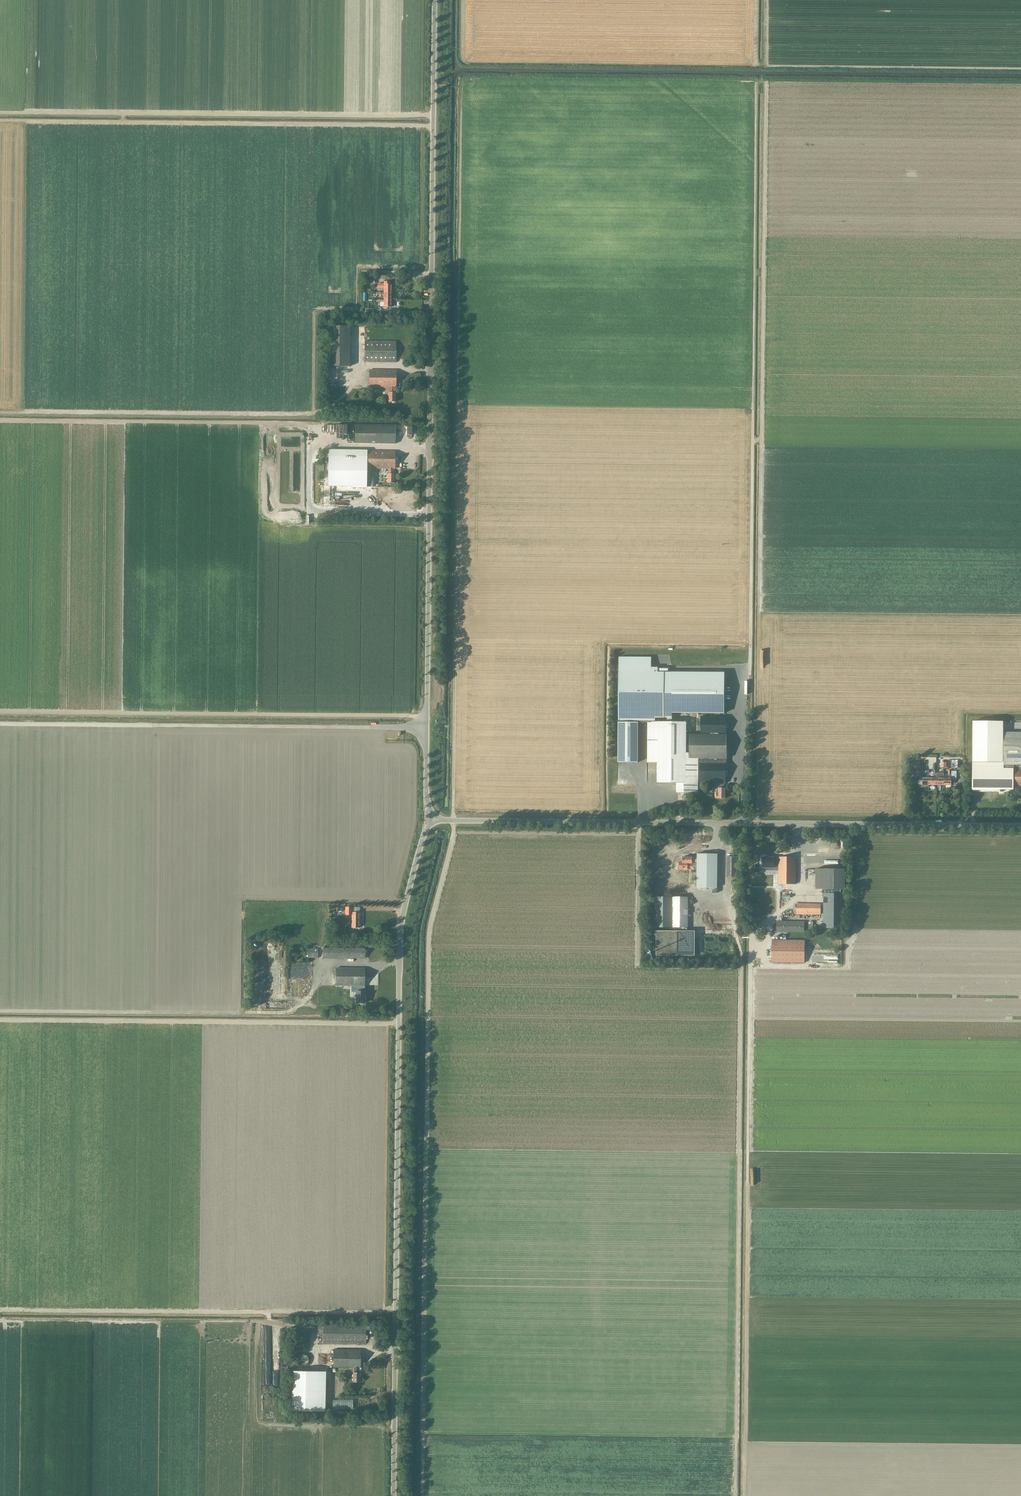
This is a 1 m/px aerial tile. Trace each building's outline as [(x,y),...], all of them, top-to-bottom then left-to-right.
[(391,292),(391,285),(389,285),(389,282),(384,282),(384,283),(377,283),(377,287),(384,287),(384,292),(391,292)] [(384,307),(392,307),(392,306),(391,306),(391,299),(384,299),(377,299),(377,302),(384,302),(384,306),(384,307)] [(349,326),(329,326),(329,367),(349,367),(349,326)] [(365,341),(364,362),(396,362),(396,341),(365,341)] [(385,393),(389,393),(389,402),(395,402),(395,388),(396,388),(396,370),(369,370),(369,388),(385,388),(385,393)] [(355,425),(354,443),(395,444),(395,425),(355,425)] [(368,469),(373,469),(389,469),(389,474),(388,474),(388,483),(394,483),(394,474),(393,474),(393,469),(395,469),(395,451),(368,451),(368,457),(368,469)] [(368,457),(328,456),(328,486),(373,487),(373,469),(368,469),(368,457)] [(726,717),(700,717),(700,735),(686,735),(687,723),(672,723),(672,713),(724,713),(725,672),(658,672),(658,667),(651,667),(651,657),(619,657),(618,762),(638,762),(638,723),(648,723),(648,763),(658,763),(658,783),(676,783),(676,793),(698,793),(698,783),(719,783),(719,788),(718,788),(718,792),(716,792),(715,798),(718,798),(725,798),(725,788),(724,788),(724,783),(725,783),(726,765),(726,735),(726,717)] [(1002,731),(1002,720),(972,720),(972,788),(1013,789),(1013,786),(1015,786),(1020,786),(1020,731),(1002,731)] [(943,777),(944,777),(944,770),(941,770),(941,777),(937,777),(936,777),(936,785),(943,785),(943,777)] [(694,870),(697,870),(697,887),(717,887),(717,853),(714,853),(711,853),(697,853),(697,857),(682,857),(682,862),(679,862),(679,868),(683,868),(683,867),(688,867),(688,865),(692,865),(694,870)] [(778,867),(778,859),(774,859),(774,857),(762,857),(762,867),(767,867),(767,869),(772,869),(772,867),(778,867)] [(778,867),(778,884),(796,884),(796,857),(778,857),(778,859),(778,867)] [(824,869),(823,893),(844,893),(844,869),(824,869)] [(844,893),(823,893),(823,928),(845,928),(845,893),(844,893)] [(688,927),(688,896),(654,896),(654,927),(678,927),(688,927)] [(821,914),(821,904),(796,903),(796,914),(821,914)] [(352,907),(345,907),(345,915),(352,915),(352,920),(359,920),(359,913),(360,913),(360,912),(352,912),(352,907)] [(804,932),(804,921),(776,921),(776,932),(804,932)] [(688,927),(678,927),(678,931),(656,931),(656,955),(695,955),(695,931),(688,931),(688,927)] [(804,940),(786,940),(786,935),(783,935),(783,939),(772,939),(772,962),(804,963),(804,940)] [(318,958),(318,948),(305,948),(305,958),(318,958)] [(365,958),(365,948),(323,948),(323,958),(365,958)] [(336,968),(336,985),(356,985),(363,985),(365,985),(365,968),(336,968)] [(364,1003),(364,998),(365,998),(365,997),(365,996),(364,996),(365,991),(363,991),(363,985),(356,985),(356,991),(357,991),(356,1003),(364,1003)] [(365,1344),(366,1323),(323,1323),(322,1343),(365,1344)] [(309,1349),(309,1333),(299,1333),(298,1349),(309,1349)] [(360,1367),(360,1349),(334,1349),(334,1367),(354,1367),(354,1372),(353,1372),(353,1382),(360,1382),(360,1372),(359,1372),(359,1367),(360,1367)] [(303,1354),(302,1354),(301,1354),(301,1355),(300,1355),(299,1355),(299,1356),(298,1356),(298,1357),(297,1358),(297,1359),(297,1360),(297,1361),(297,1362),(297,1363),(298,1364),(299,1365),(300,1365),(300,1366),(301,1366),(302,1366),(303,1366),(304,1366),(305,1366),(306,1366),(306,1365),(307,1365),(307,1364),(308,1363),(308,1362),(309,1361),(309,1360),(309,1359),(308,1359),(308,1358),(308,1357),(307,1356),(306,1355),(305,1355),(304,1354),(303,1354)] [(319,1372),(293,1371),(293,1411),(318,1412),(319,1372)]
